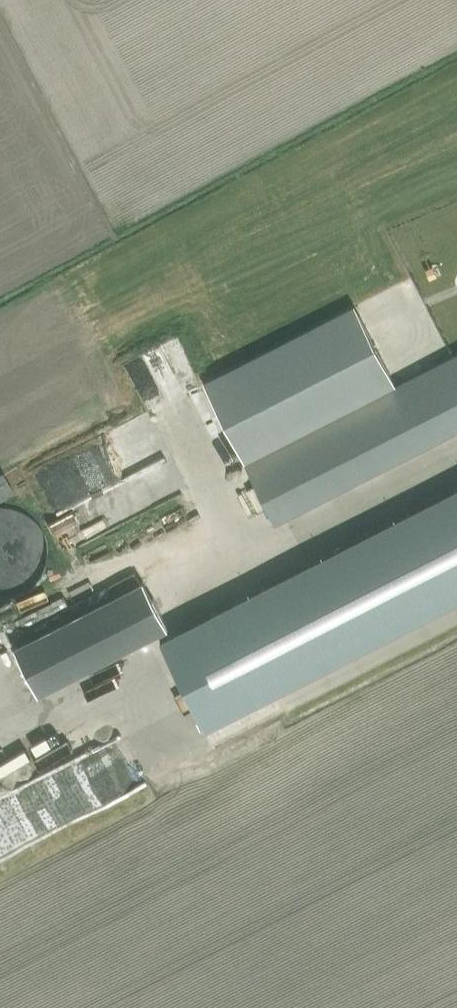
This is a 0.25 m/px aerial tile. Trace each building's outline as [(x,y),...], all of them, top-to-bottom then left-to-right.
[(456,323),(456,298),(446,304),(456,323)] [(205,382),(275,520),(456,428),(426,369),(397,384),(356,305),(205,382)] [(426,369),(456,428),(456,427),(456,353),(453,355),(426,369)] [(100,520),(72,495),(79,488),(68,478),(56,492),(71,506),(61,517),(84,538),(100,520)] [(161,638),(207,727),(260,700),(456,599),(456,487),(214,611),(161,638)] [(20,584),(37,519),(0,509),(0,578),(20,584)] [(144,580),(15,646),(38,691),(167,626),(144,580)] [(77,805),(64,781),(102,762),(96,751),(40,780),(58,815),(77,805)]
